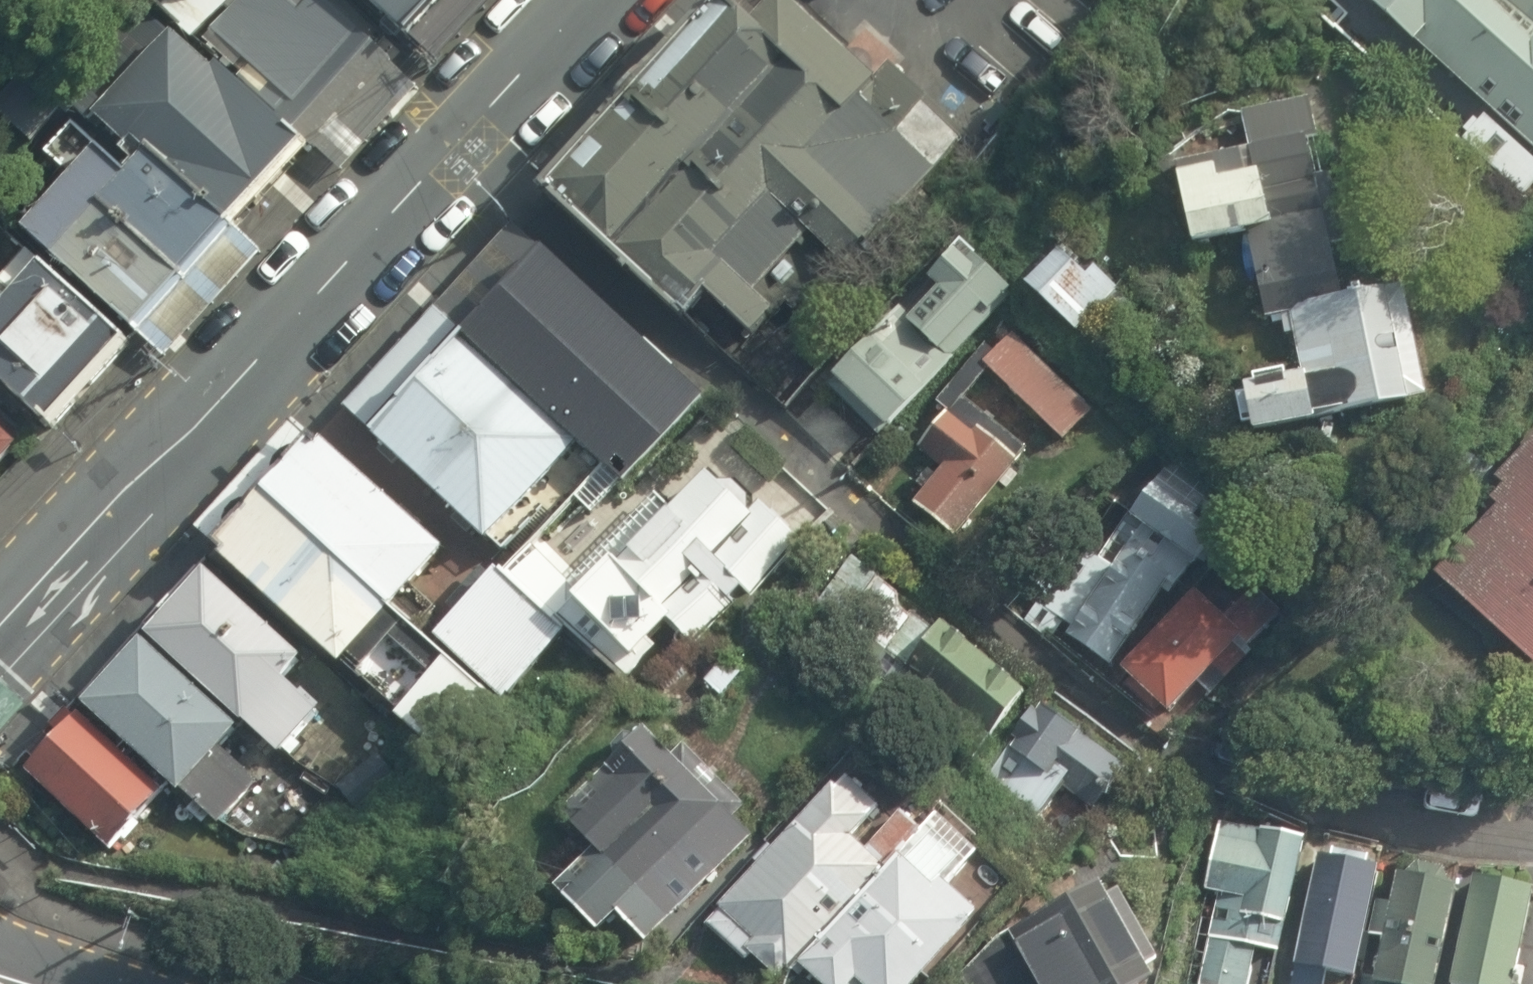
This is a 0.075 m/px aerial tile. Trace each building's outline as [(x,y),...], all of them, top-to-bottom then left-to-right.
[(219,64),(312,149),(343,176),(423,88),(327,0),(230,0),(196,37),(222,61),(219,64)] [(411,35),(443,0),(372,0),(411,35)] [(540,190),(683,322),(707,294),(755,337),(776,314),(759,295),(813,237),(846,268),(968,136),(890,64),(877,80),(873,78),(875,74),(876,68),(874,62),(872,57),(866,54),(858,52),(852,53),(847,55),(788,0),(778,0),(753,26),(726,0),(714,0),(540,190)] [(1414,43),(1415,42),(1532,149),(1532,0),(1367,0),(1414,43)] [(149,153),(238,232),(312,149),(219,64),(214,70),(139,4),(63,89),(128,146),(122,152),(137,166),(149,153)] [(1253,426),(1254,434),(1429,396),(1404,286),(1365,295),(1363,288),(1348,290),(1350,296),(1344,297),(1333,245),(1348,242),(1332,172),(1317,175),(1309,139),(1320,137),(1310,96),(1241,113),(1250,148),(1240,150),(1238,144),(1206,151),(1208,157),(1176,165),(1194,244),(1248,233),(1266,319),(1284,316),(1286,335),(1296,334),(1302,373),(1289,376),(1287,369),(1254,376),(1255,383),(1245,386),(1246,393),(1236,395),(1243,428),(1253,426)] [(1485,115),(1462,140),(1522,196),(1532,185),(1532,160),(1485,115)] [(143,336),(238,232),(149,153),(137,166),(130,173),(99,146),(24,228),(143,336)] [(946,264),(964,280),(929,317),(962,348),(1012,294),(961,247),(946,264)] [(1088,274),(1060,249),(1026,285),(1079,333),(1120,288),(1095,266),(1088,274)] [(57,428),(134,343),(29,250),(1,281),(0,279),(0,377),(57,428)] [(545,253),(465,338),(579,444),(625,488),(706,402),(672,370),(676,366),(647,338),(642,344),(545,253)] [(835,378),(888,429),(956,358),(903,307),(835,378)] [(925,489),(914,504),(957,539),(1030,449),(965,400),(990,369),(1064,441),(1096,409),(1014,332),(995,353),(987,344),(939,404),(948,411),(919,451),(942,469),(936,476),(928,470),(918,484),(925,489)] [(579,444),(465,338),(373,439),(487,543),(579,444)] [(22,445),(0,425),(0,468),(22,445)] [(1532,664),(1532,435),(1493,477),(1501,485),(1490,497),(1501,507),(1437,575),(1532,664)] [(448,552),(319,436),(306,451),(299,452),(291,453),(286,457),(281,463),(277,472),(276,479),(276,483),(253,506),(247,507),(240,508),(235,512),(231,518),(228,527),(226,534),(225,540),(217,548),(226,556),(222,560),(342,668),(448,552)] [(752,597),(799,542),(762,505),(752,515),(748,512),(749,510),(750,497),(734,482),(720,482),(719,483),(707,473),(673,510),(658,493),(579,572),(543,539),(507,575),(503,571),(499,575),(565,632),(567,629),(626,682),(659,647),(653,641),(670,623),(693,644),(745,590),(752,597)] [(1073,627),(1067,636),(1113,667),(1167,583),(1176,589),(1193,562),(1197,564),(1226,524),(1222,521),(1228,514),(1196,492),(1191,498),(1184,492),(1187,487),(1169,475),(1166,479),(1160,475),(1130,517),(1102,559),(1098,557),(1094,564),(1089,561),(1073,586),(1057,575),(1028,620),(1049,635),(1049,633),(1055,638),(1065,622),(1073,627)] [(909,669),(937,636),(901,606),(901,595),(854,556),(782,646),(830,692),(860,658),(895,687),(909,669)] [(565,632),(499,575),(496,571),(492,576),(482,567),(448,605),(458,614),(436,639),(502,699),(508,692),(509,694),(565,632)] [(207,574),(151,638),(282,754),(319,713),(285,682),(304,661),(259,621),(262,618),(253,610),(250,613),(207,574)] [(1172,717),(1202,685),(1214,695),(1283,622),(1246,588),(1223,612),(1199,590),(1122,673),(1131,681),(1126,685),(1157,714),(1163,708),(1172,717)] [(937,636),(909,669),(963,714),(945,735),(974,759),(1029,693),(947,624),(937,636)] [(243,729),(145,641),(84,708),(182,796),(185,793),(221,825),(261,781),(225,749),(243,729)] [(490,697),(446,659),(396,717),(440,755),(490,697)] [(982,781),(1034,820),(1063,783),(1094,805),(1123,768),(1042,706),(1038,712),(1034,709),(1012,737),(1014,739),(982,781)] [(62,736),(29,771),(111,849),(161,796),(69,709),(52,727),(62,736)] [(684,744),(672,755),(645,728),(636,736),(627,735),(614,747),(616,757),(560,811),(595,847),(555,885),(599,932),(618,913),(646,943),(754,838),(734,818),(747,806),(684,744)] [(886,859),(870,845),(866,850),(853,838),(873,818),(871,816),(880,807),(846,776),(837,786),(834,784),(775,849),(770,844),(755,861),(760,866),(718,908),(721,909),(706,925),(748,961),(752,956),(783,983),(802,964),(828,936),(823,931),(882,868),(880,866),(886,859)] [(870,845),(886,859),(880,866),(882,868),(823,931),(828,936),(802,964),(824,983),(852,983),(857,978),(864,983),(915,983),(971,924),(967,920),(976,911),(948,886),(980,852),(937,813),(921,830),(901,812),(870,845)] [(1223,824),(1207,893),(1228,898),(1219,938),(1213,937),(1202,983),(1249,983),(1257,949),(1281,955),(1308,842),(1263,831),(1263,833),(1223,824)] [(1357,982),(1381,870),(1370,867),(1372,857),(1333,849),(1331,857),(1320,855),(1294,967),(1296,968),(1293,983),(1322,983),(1325,983),(1329,983),(1331,976),(1357,982)] [(1460,890),(1452,888),(1444,870),(1419,864),(1404,877),(1398,875),(1391,905),(1377,902),(1370,935),(1384,939),(1375,979),(1366,976),(1364,983),(1439,983),(1460,890)] [(1519,965),(1532,895),(1532,891),(1476,878),(1454,983),(1523,983),(1527,966),(1519,965)] [(1107,895),(1100,884),(1014,931),(1013,928),(1001,935),(961,973),(967,983),(1153,983),(1158,981),(1149,967),(1162,961),(1120,888),(1107,895)]
